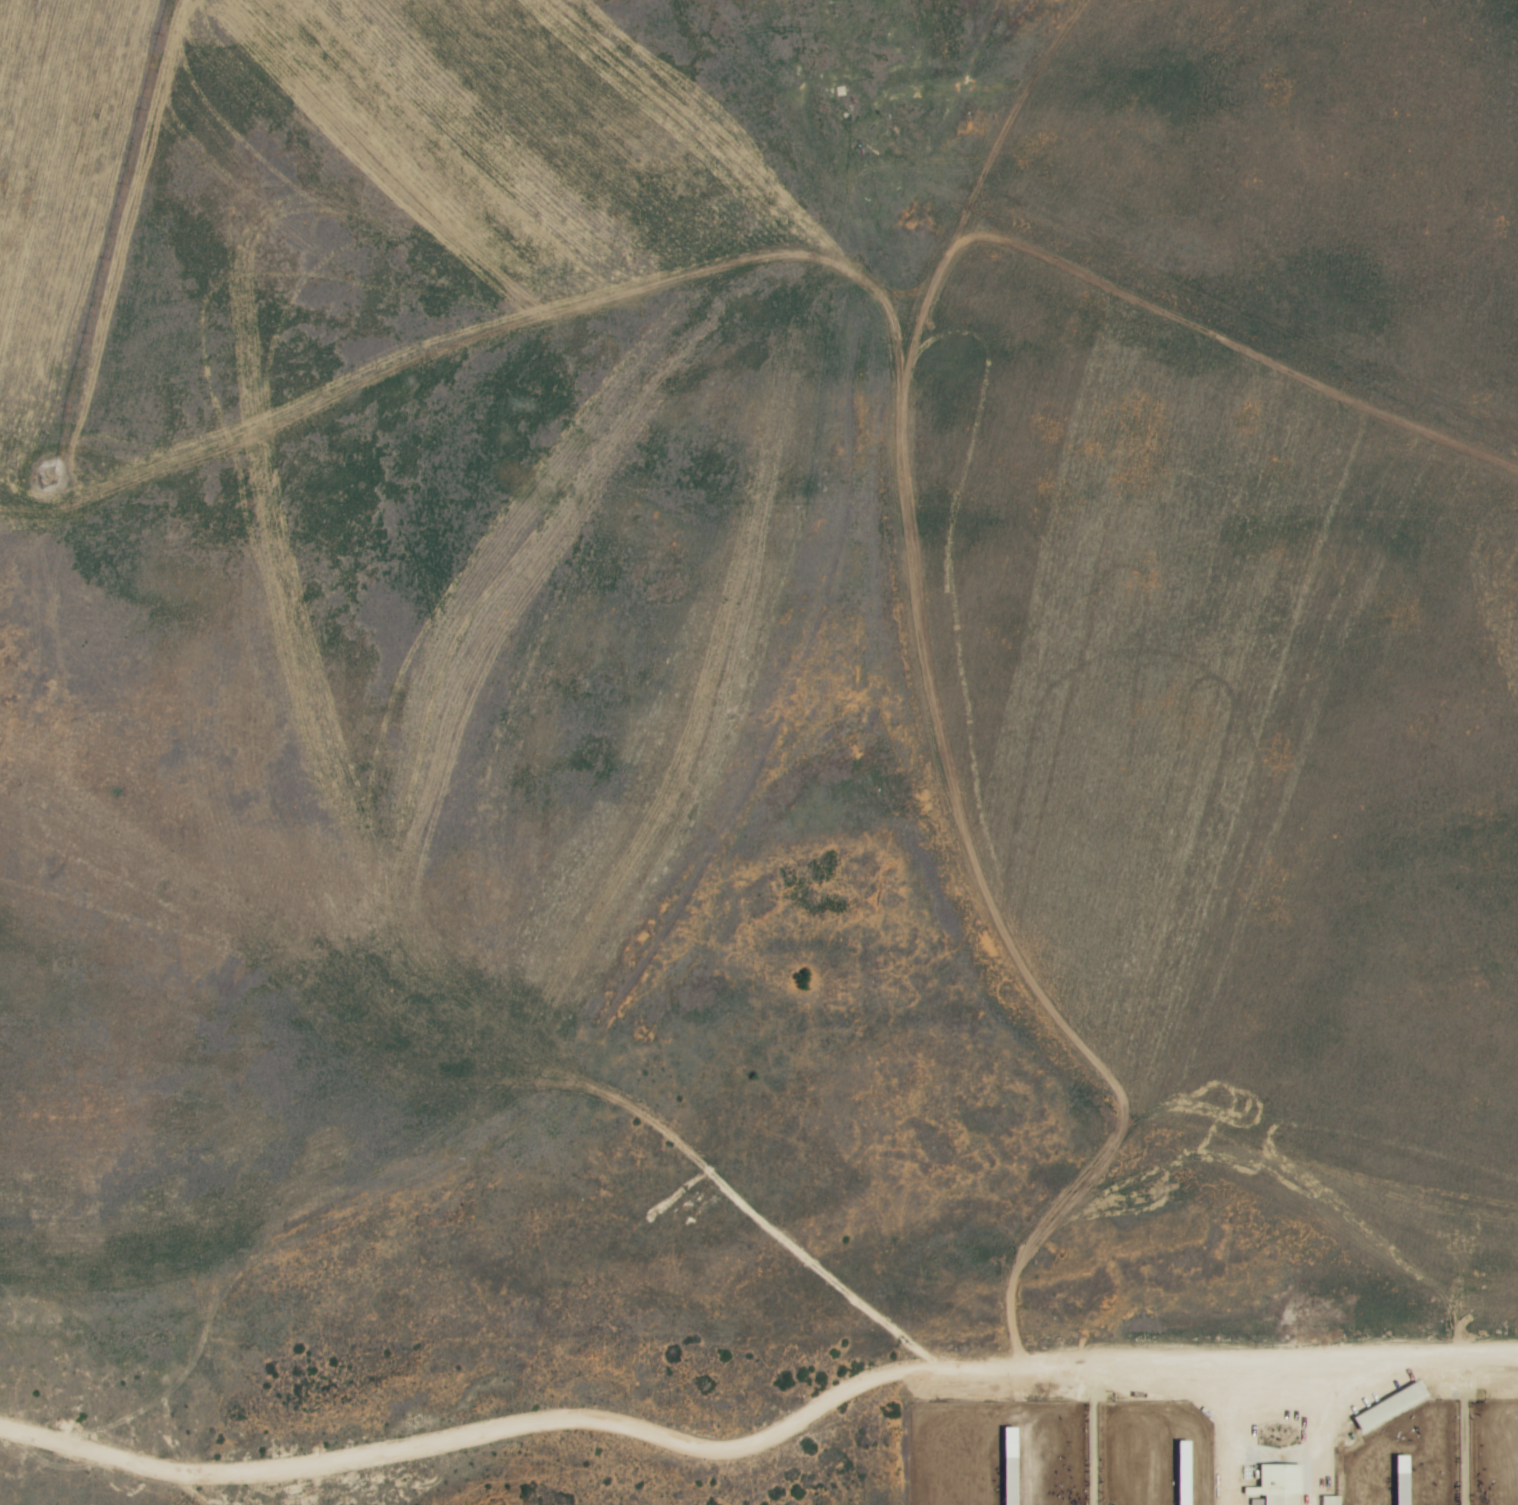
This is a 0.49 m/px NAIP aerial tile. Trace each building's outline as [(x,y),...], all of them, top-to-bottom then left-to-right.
[(1430,1397),(1421,1382),(1355,1419),(1363,1434),(1430,1397)] [(1302,1466),(1262,1466),(1262,1489),(1246,1489),(1246,1498),(1252,1498),(1252,1504),(1302,1504),(1302,1466)]
